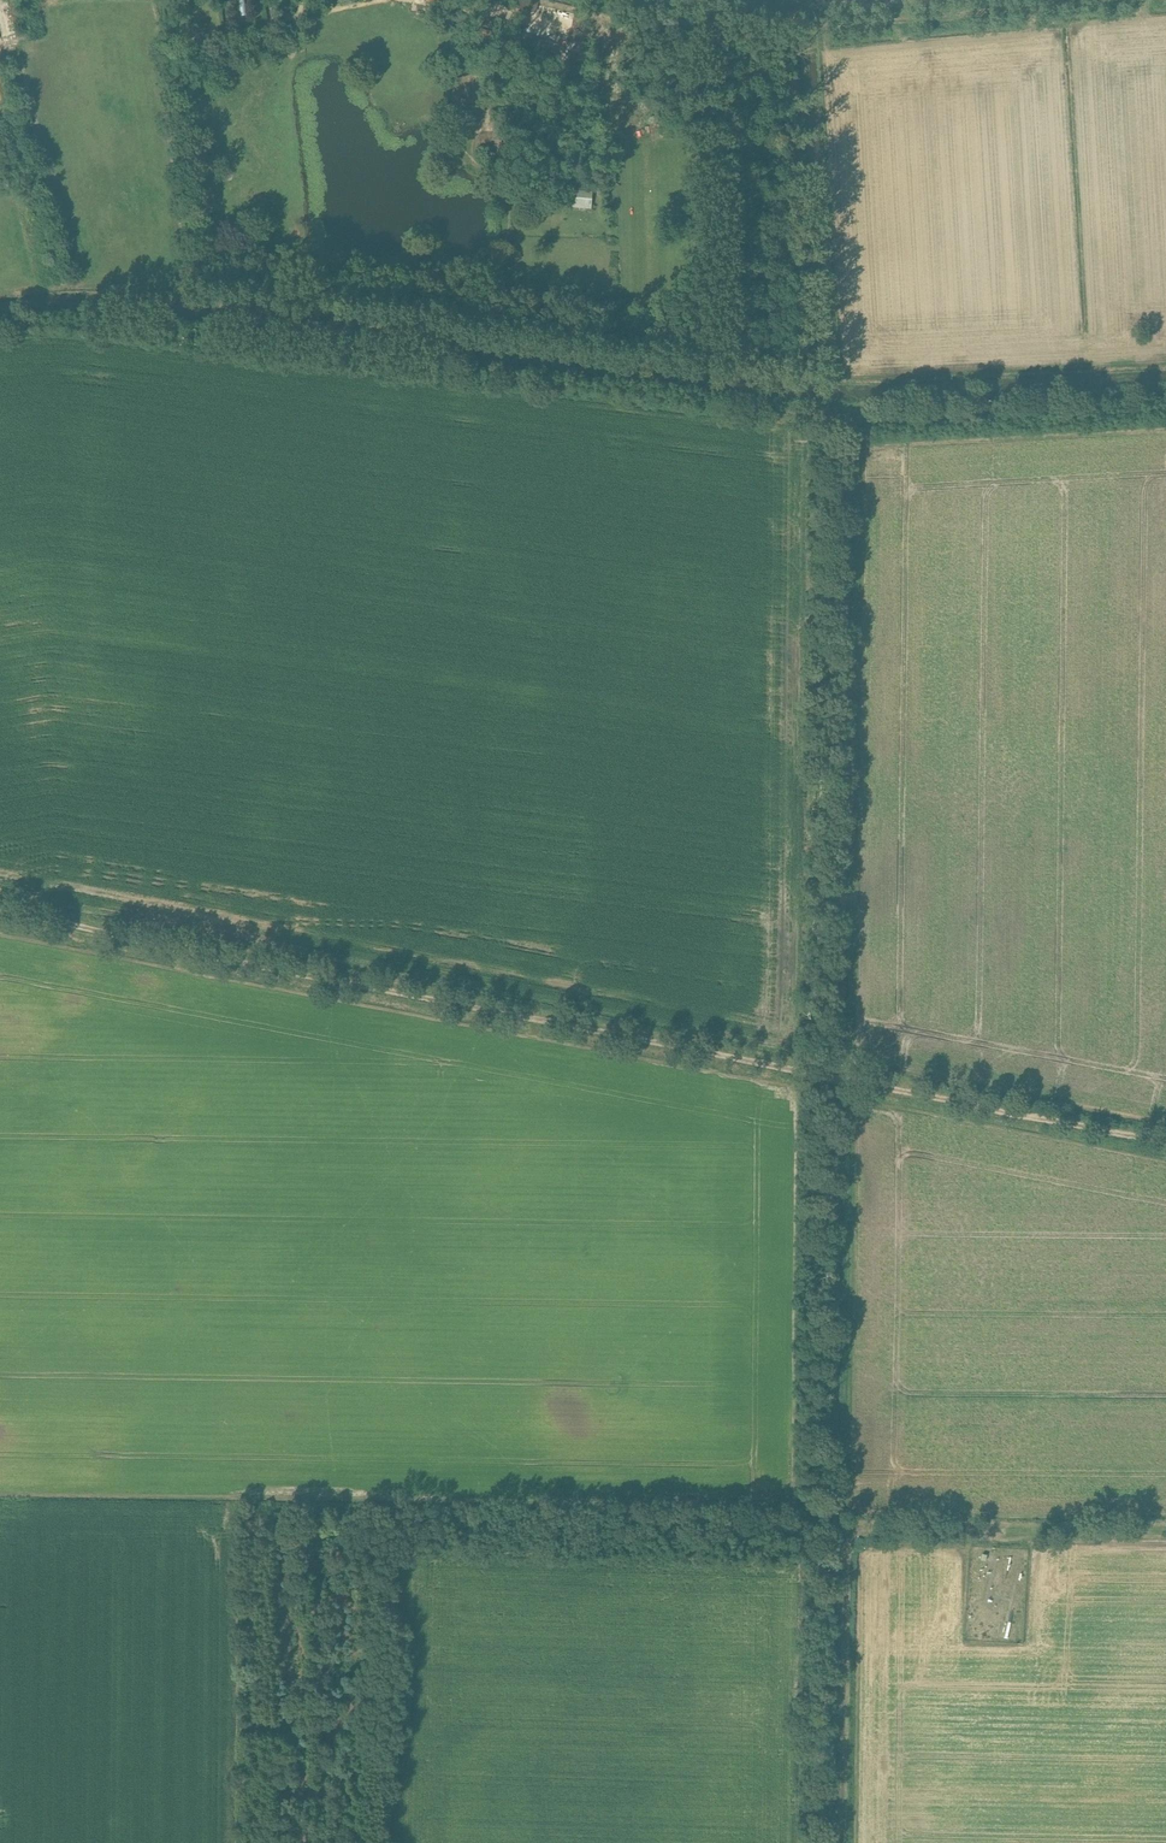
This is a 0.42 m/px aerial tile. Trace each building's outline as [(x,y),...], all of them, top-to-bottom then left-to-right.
[(514,13),(537,18),(541,0),(517,0),(514,13)] [(590,207),(592,189),(575,187),(573,206),(590,207)]
